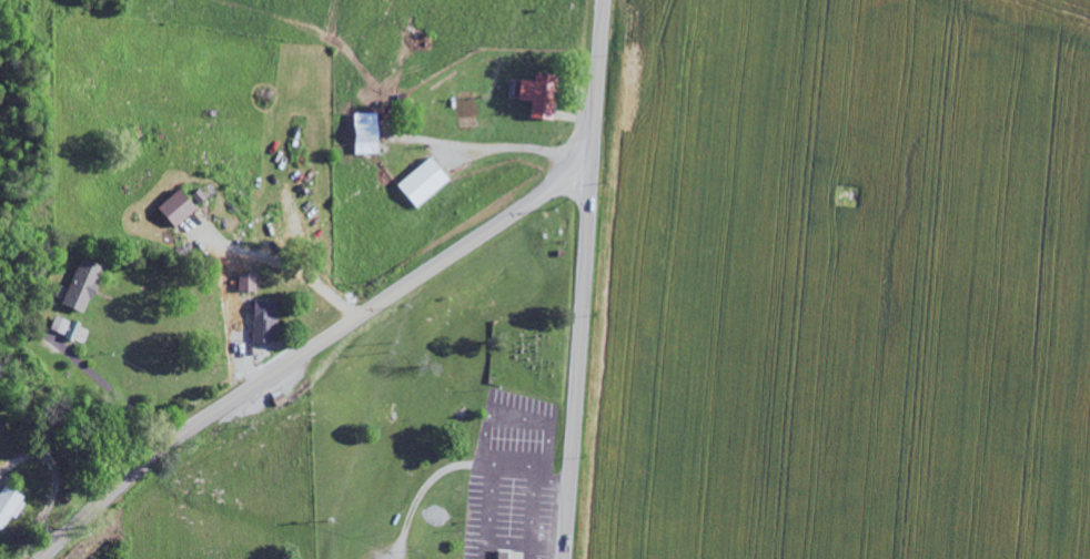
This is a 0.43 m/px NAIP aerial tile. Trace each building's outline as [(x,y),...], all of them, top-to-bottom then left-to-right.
[(523,80),(520,101),(534,103),(532,118),(554,121),(559,78),(536,75),(535,82),(523,80)] [(356,113),(357,154),(380,153),(379,113),(356,113)] [(452,181),(434,157),(399,183),(417,207),(452,181)] [(197,207),(180,188),(158,209),(176,227),(197,207)] [(87,313),(104,266),(80,258),(63,305),(87,313)] [(256,290),(257,274),(239,273),(239,290),(256,290)] [(276,301),(254,300),(253,341),(275,342),(276,301)] [(66,335),(71,321),(56,316),(51,330),(66,335)] [(66,338),(74,342),(82,323),(74,320),(66,338)] [(3,531),(13,516),(15,518),(28,498),(7,484),(0,495),(0,529),(3,531)] [(523,552),(500,550),(499,558),(522,558),(523,552)]
